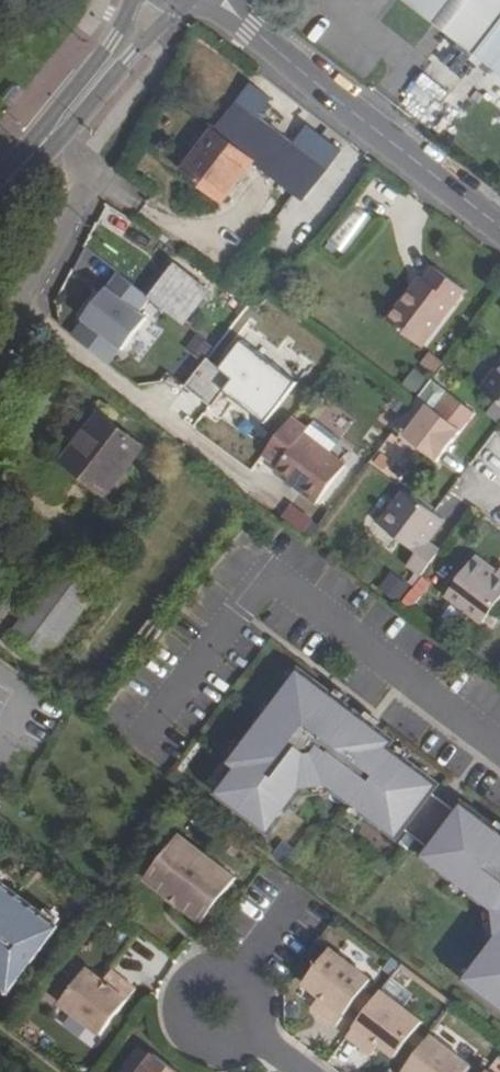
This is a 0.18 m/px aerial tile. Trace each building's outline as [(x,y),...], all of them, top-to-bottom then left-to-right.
[(405,0),(477,56),(499,26),(499,0),(405,0)] [(213,130),(180,172),(222,204),(254,162),(303,201),(341,151),(311,128),(296,147),(258,117),(271,100),(252,85),(238,103),(236,102),(213,131),(213,130)] [(334,246),(352,255),(375,213),(357,204),(334,246)] [(176,265),(150,299),(185,325),(211,291),(176,265)] [(464,291),(435,269),(424,282),(421,279),(388,321),(420,347),(464,291)] [(149,299),(118,274),(82,319),(121,350),(146,319),(138,313),(149,299)] [(223,392),(265,424),(297,384),(242,342),(219,370),(233,381),(223,392)] [(481,391),(499,405),(499,365),(481,391)] [(418,395),(430,378),(416,368),(404,385),(418,395)] [(432,381),(418,398),(412,406),(393,430),(438,463),(475,414),(432,381)] [(105,496),(143,447),(99,413),(62,462),(105,496)] [(263,457),(278,468),(304,434),(308,430),(292,418),(263,457)] [(308,430),(304,434),(331,455),(341,442),(314,422),(308,430)] [(278,468),(275,473),(316,504),(346,466),(331,455),(304,434),(278,468)] [(374,463),(396,478),(412,455),(390,440),(374,463)] [(444,521),(434,513),(405,491),(380,525),(416,553),(406,566),(420,577),(440,551),(428,542),(444,521)] [(498,574),(476,557),(446,596),(482,624),(499,601),(499,571),(498,574)] [(103,585),(68,558),(7,637),(43,664),(103,585)] [(426,590),(418,584),(401,605),(409,612),(426,590)] [(304,790),(330,787),(400,840),(406,832),(433,796),(440,787),(390,749),(395,743),(301,672),(230,765),(238,770),(219,795),(271,834),(304,790)] [(433,796),(406,832),(430,851),(458,815),(433,796)] [(495,913),(498,939),(465,983),(499,1010),(499,834),(464,806),(458,815),(430,851),(424,859),(495,913)] [(175,903),(208,859),(180,837),(146,881),(161,892),(175,903)] [(237,879),(208,859),(175,903),(204,924),(237,879)] [(13,992),(61,928),(0,882),(0,982),(13,992)] [(319,1011),(338,1026),(353,1005),(372,981),(331,950),(304,985),(321,997),(326,1000),(319,1011)] [(106,983),(89,971),(63,1005),(82,1020),(101,1035),(139,990),(120,976),(111,987),(106,983)] [(114,971),(106,983),(111,987),(120,976),(114,971)] [(353,1005),(366,1014),(377,998),(365,990),(353,1005)] [(366,1014),(348,1037),(367,1052),(375,1041),(381,1045),(397,1058),(423,1022),(382,992),(377,998),(366,1014)] [(321,997),(313,1008),(319,1011),(326,1000),(321,997)] [(404,1071),(468,1071),(472,1066),(431,1036),(404,1071)] [(373,1056),(381,1045),(375,1041),(367,1052),(373,1056)] [(156,1056),(144,1071),(177,1071),(156,1056)]
